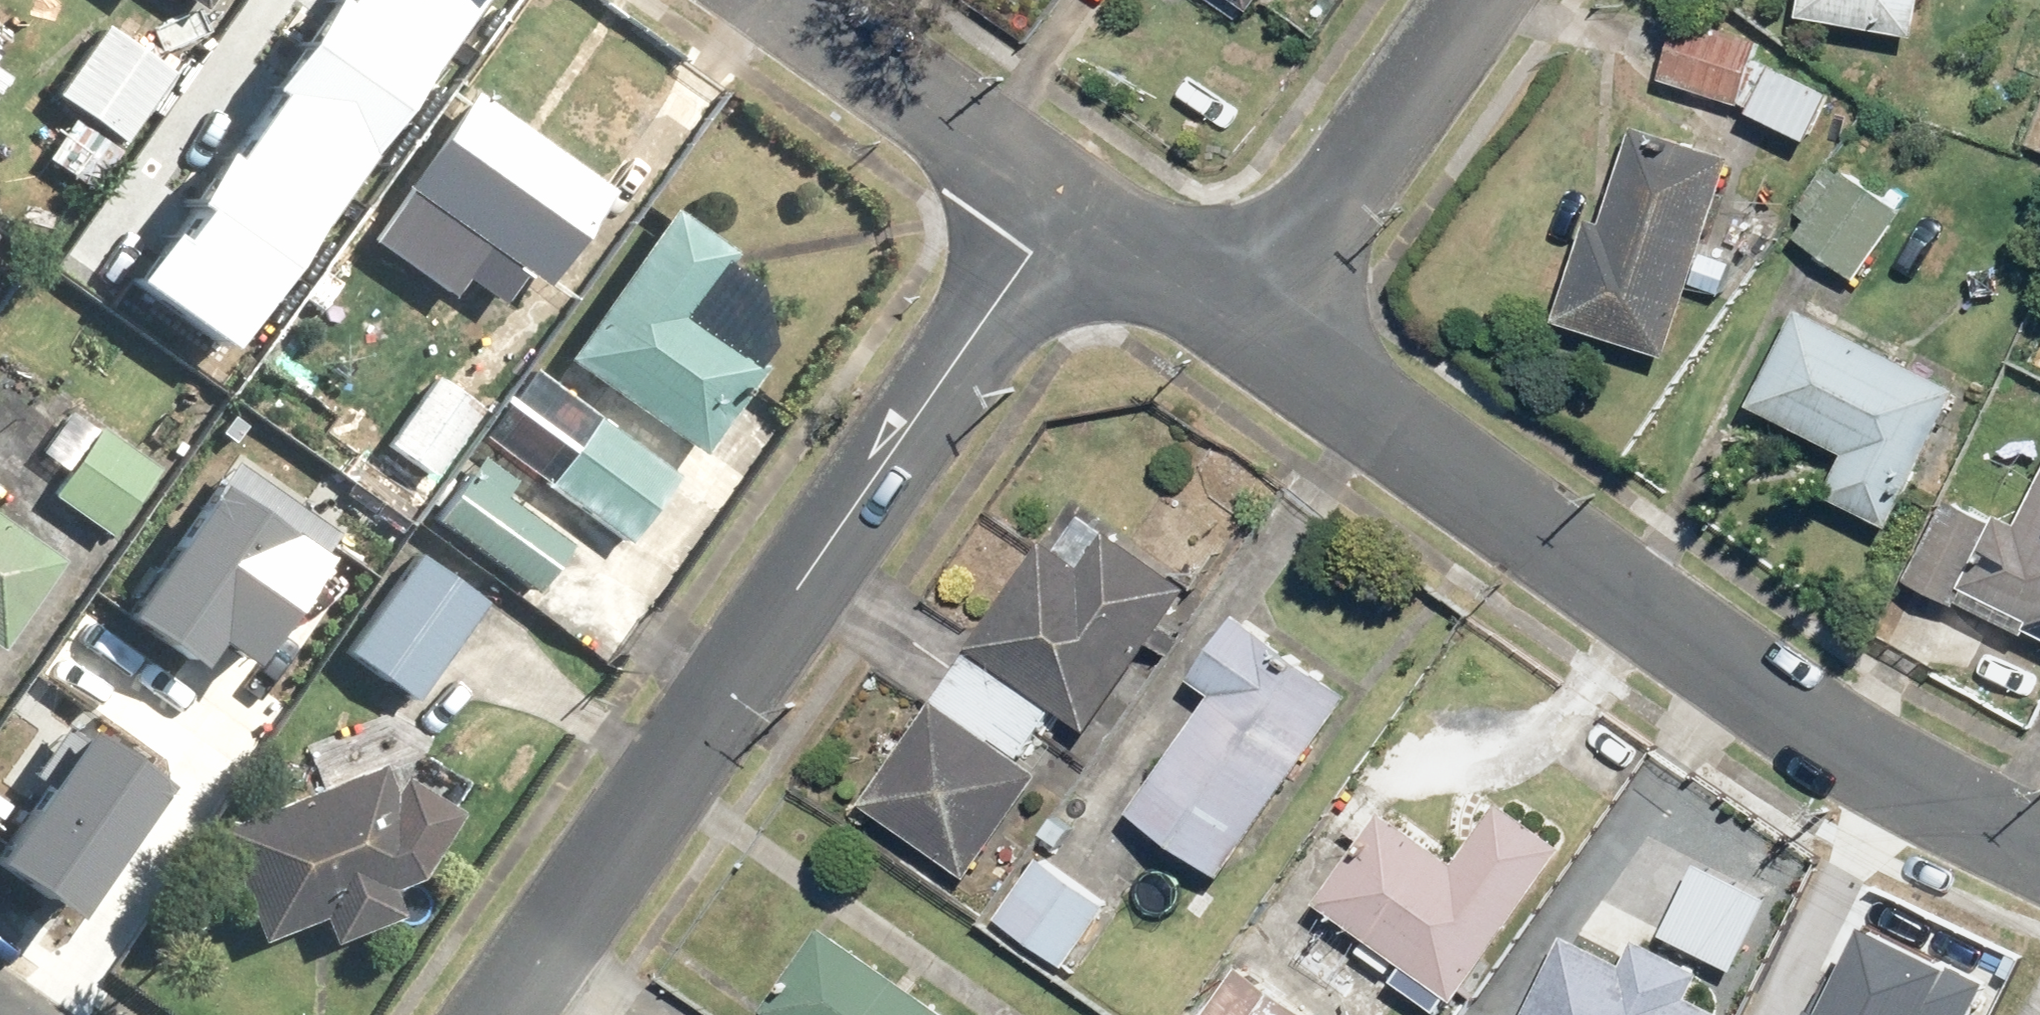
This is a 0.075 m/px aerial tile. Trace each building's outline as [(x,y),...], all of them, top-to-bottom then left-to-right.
[(123,277),(227,350),(475,0),(319,0),(123,277)] [(210,19),(223,0),(182,0),(210,19)] [(1254,17),(1266,0),(1229,0),(1254,17)] [(1929,0),(1805,0),(1802,19),(1923,38),(1929,0)] [(1678,14),(1660,80),(1744,103),(1762,37),(1678,14)] [(104,29),(53,94),(117,143),(168,78),(104,29)] [(477,85),(405,193),(551,289),(623,181),(477,85)] [(1573,325),(1676,355),(1734,158),(1632,128),(1573,325)] [(1846,174),(1800,245),(1859,283),(1905,213),(1846,174)] [(674,211),(574,358),(710,450),(767,366),(689,314),(732,251),(674,211)] [(1965,385),(1806,316),(1743,459),(1902,529),(1965,385)] [(433,376),(386,443),(442,483),(489,415),(433,376)] [(2039,621),(2039,398),(2013,384),(1922,562),(2039,621)] [(595,424),(549,486),(626,543),(672,481),(595,424)] [(61,494),(109,525),(150,463),(103,432),(61,494)] [(220,460),(127,595),(204,647),(218,627),(258,655),(337,540),(220,460)] [(487,461),(440,519),(534,595),(581,537),(487,461)] [(0,524),(0,651),(1,652),(62,569),(0,524)] [(985,647),(1090,721),(1190,581),(1118,530),(1087,575),(1053,551),(985,647)] [(433,573),(361,655),(409,697),(481,614),(433,573)] [(1113,786),(1230,873),(1364,694),(1246,607),(1113,786)] [(945,706),(879,816),(986,880),(1052,769),(945,706)] [(0,838),(0,878),(72,925),(166,782),(68,719),(32,775),(38,779),(0,838)] [(391,762),(214,840),(266,956),(442,878),(391,762)] [(1392,812),(1328,906),(1465,999),(1568,846),(1504,803),(1465,861),(1392,812)] [(1771,898),(1702,864),(1667,936),(1735,970),(1771,898)] [(1004,923),(1073,965),(1107,909),(1038,867),(1004,923)] [(1819,1014),(1934,1014),(1966,946),(1880,907),(1835,1002),(1827,998),(1819,1014)] [(828,926),(766,1014),(956,1014),(828,926)] [(1533,1014),(1726,1014),(1730,1007),(1693,990),(1705,965),(1637,933),(1625,958),(1573,933),(1533,1014)] [(1213,1014),(1297,1014),(1242,975),(1213,1014)]
